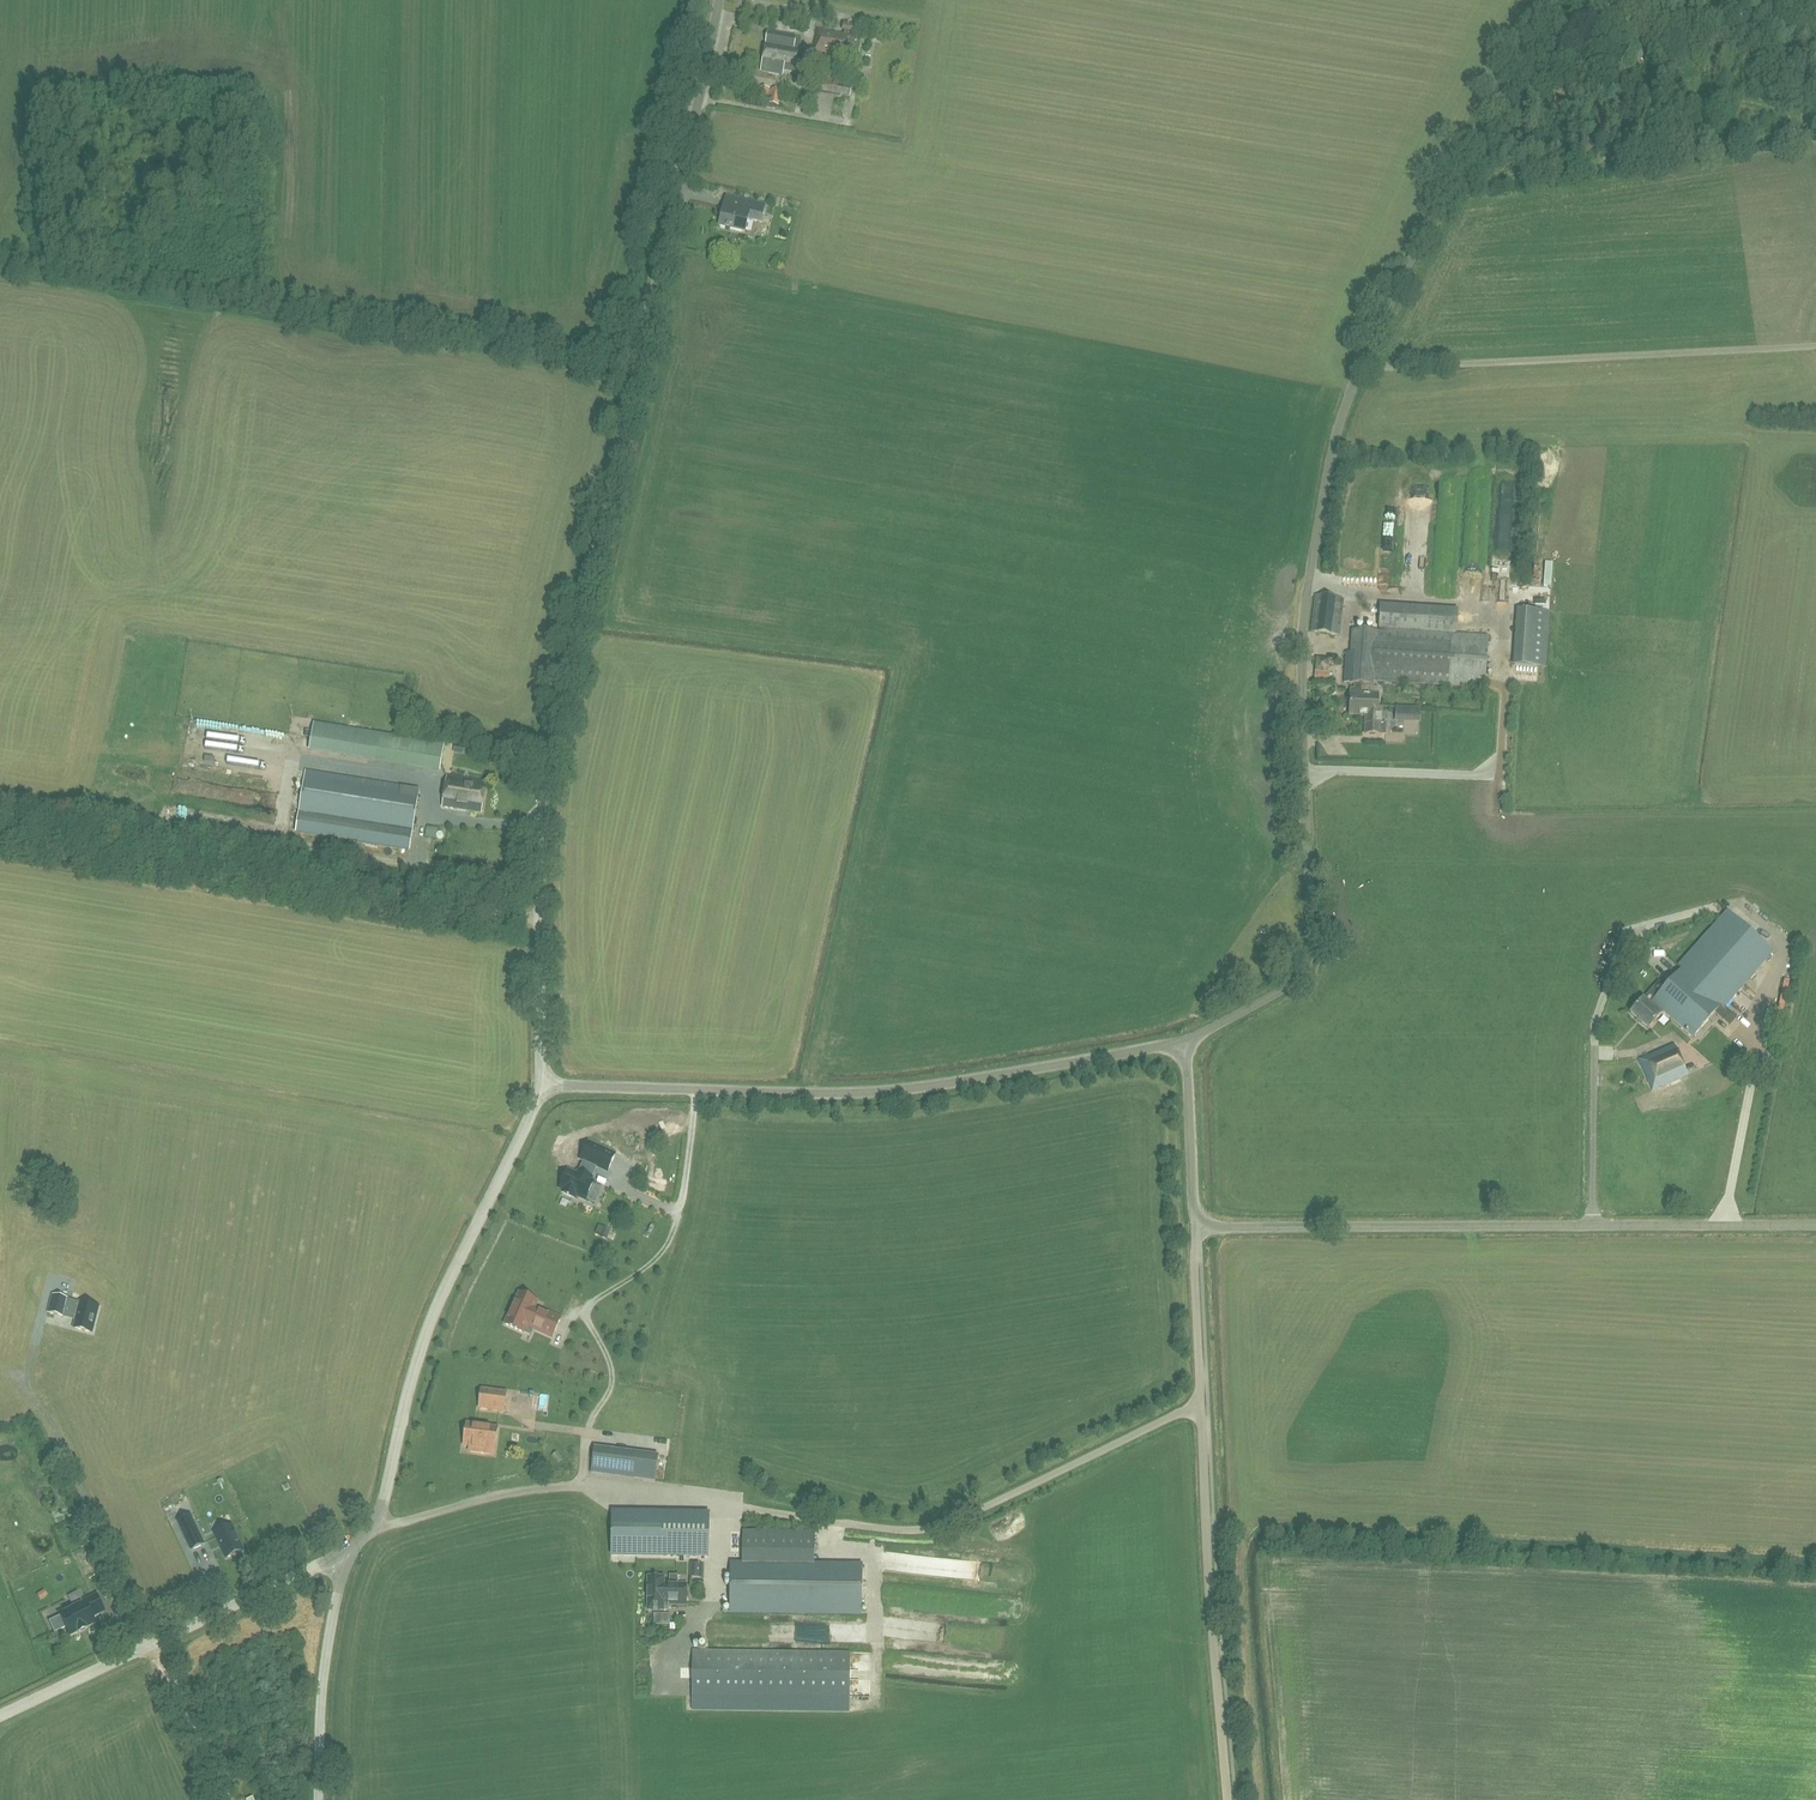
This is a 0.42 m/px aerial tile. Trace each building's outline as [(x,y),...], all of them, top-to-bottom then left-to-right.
[(843,32),(843,35),(816,31),(812,56),(832,59),(832,57),(846,60),(847,55),(858,57),(861,39),(850,38),(850,36),(847,36),(848,32),(853,33),(855,23),(844,22),(842,32),(843,32)] [(767,32),(760,70),(782,74),(783,69),(797,72),(801,47),(800,47),(801,40),(795,39),(796,38),(767,32)] [(1637,59),(1649,56),(1646,44),(1634,47),(1637,59)] [(850,86),(847,86),(838,84),(835,83),(836,77),(823,75),(819,75),(816,91),(819,91),(837,94),(837,93),(845,95),(849,96),(850,86)] [(768,98),(769,90),(769,89),(761,87),(759,97),(759,99),(767,101),(768,98)] [(771,90),(769,90),(768,98),(769,99),(768,103),(778,105),(780,91),(771,89),(771,90)] [(696,191),(706,183),(695,169),(685,177),(696,191)] [(725,196),(723,208),(718,226),(745,232),(748,218),(761,221),(765,205),(741,200),(725,196)] [(1339,635),(1344,599),(1315,595),(1310,631),(1339,635)] [(1454,634),(1455,610),(1380,605),(1378,632),(1351,630),(1347,683),(1359,684),(1358,688),(1350,688),(1350,694),(1349,694),(1349,715),(1365,716),(1364,734),(1380,734),(1385,734),(1385,723),(1380,723),(1381,715),(1377,715),(1378,695),(1373,695),(1373,681),(1482,688),(1485,636),(1454,634)] [(1511,665),(1536,667),(1546,667),(1549,611),(1539,611),(1515,609),(1511,665)] [(1330,680),(1330,672),(1329,672),(1330,658),(1316,658),(1314,679),(1330,680)] [(1396,706),(1396,716),(1420,717),(1421,706),(1396,706)] [(439,772),(444,743),(314,722),(309,752),(439,772)] [(419,789),(305,771),(295,832),(409,851),(419,789)] [(481,812),(486,783),(446,777),(442,806),(481,812)] [(1710,1016),(1719,1006),(1721,1004),(1724,1007),(1773,951),(1727,911),(1678,966),(1681,968),(1649,1004),(1642,997),(1629,1012),(1647,1028),(1663,1011),(1691,1037),(1710,1016)] [(1331,940),(1339,934),(1334,928),(1327,934),(1331,940)] [(1652,1089),(1687,1073),(1673,1043),(1638,1058),(1652,1089)] [(584,1156),(581,1165),(595,1171),(599,1162),(584,1156)] [(592,1177),(578,1171),(577,1174),(568,1170),(559,1188),(563,1190),(561,1193),(575,1199),(576,1196),(586,1200),(593,1183),(590,1182),(592,1177)] [(610,1231),(599,1226),(596,1233),(607,1238),(610,1231)] [(551,1343),(559,1321),(521,1305),(527,1290),(509,1282),(489,1328),(510,1336),(513,1328),(551,1343)] [(92,1333),(99,1306),(68,1298),(69,1298),(52,1293),(47,1312),(75,1320),(73,1328),(92,1333)] [(499,1383),(512,1383),(512,1367),(500,1367),(499,1383)] [(503,1411),(506,1392),(482,1389),(479,1408),(503,1411)] [(497,1426),(465,1422),(462,1446),(468,1447),(468,1452),(494,1455),(497,1426)] [(594,1447),(590,1473),(655,1481),(658,1454),(594,1447)] [(708,1555),(708,1516),(708,1512),(655,1512),(611,1512),(611,1555),(647,1555),(654,1555),(683,1555),(708,1555)] [(226,1524),(210,1532),(225,1558),(242,1550),(226,1524)] [(190,1530),(196,1541),(202,1538),(197,1527),(190,1530)] [(693,1558),(693,1575),(703,1574),(703,1558),(693,1558)] [(862,1613),(862,1565),(731,1563),(730,1611),(862,1613)] [(686,1605),(687,1583),(664,1583),(664,1577),(648,1577),(648,1610),(669,1610),(669,1604),(686,1605)] [(36,1595),(39,1599),(46,1595),(43,1591),(36,1595)] [(86,1628),(85,1627),(95,1622),(92,1616),(104,1610),(97,1596),(59,1613),(61,1616),(50,1621),(55,1631),(65,1626),(69,1634),(79,1630),(80,1631),(86,1628)] [(848,1697),(849,1652),(693,1651),(692,1695),(848,1697)]
